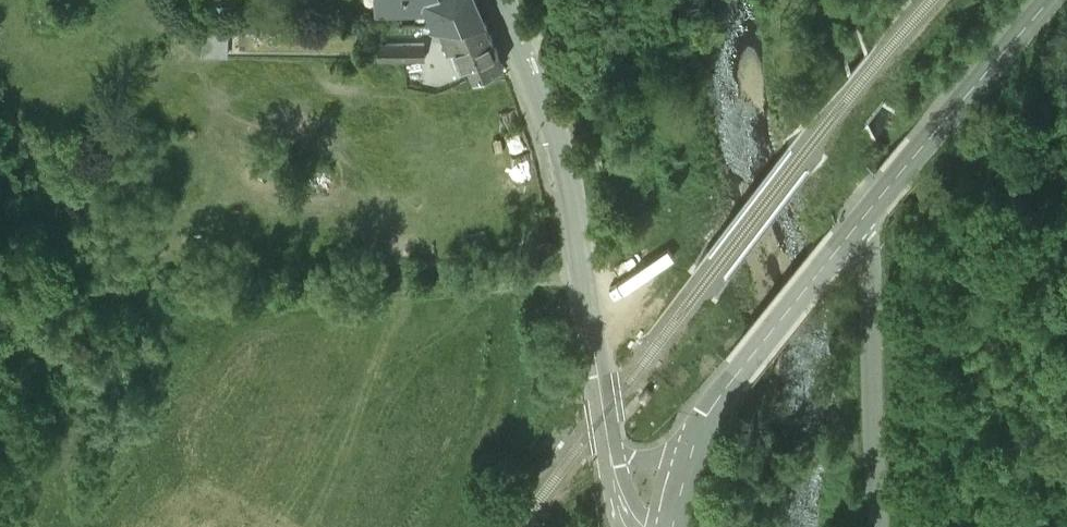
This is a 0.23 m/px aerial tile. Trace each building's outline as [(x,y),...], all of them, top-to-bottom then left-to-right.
[(382,8),(436,6),(436,26),(454,25),(485,24),(486,24),(475,0),(382,0),(382,8)] [(485,24),(454,25),(443,29),(450,49),(457,46),(463,64),(470,62),(472,65),(498,55),(496,50),(492,39),(491,40),(485,24)] [(207,34),(206,58),(232,59),(233,35),(207,34)] [(425,59),(425,44),(378,45),(379,60),(425,59)] [(498,55),(472,65),(476,75),(502,65),(498,55)]
